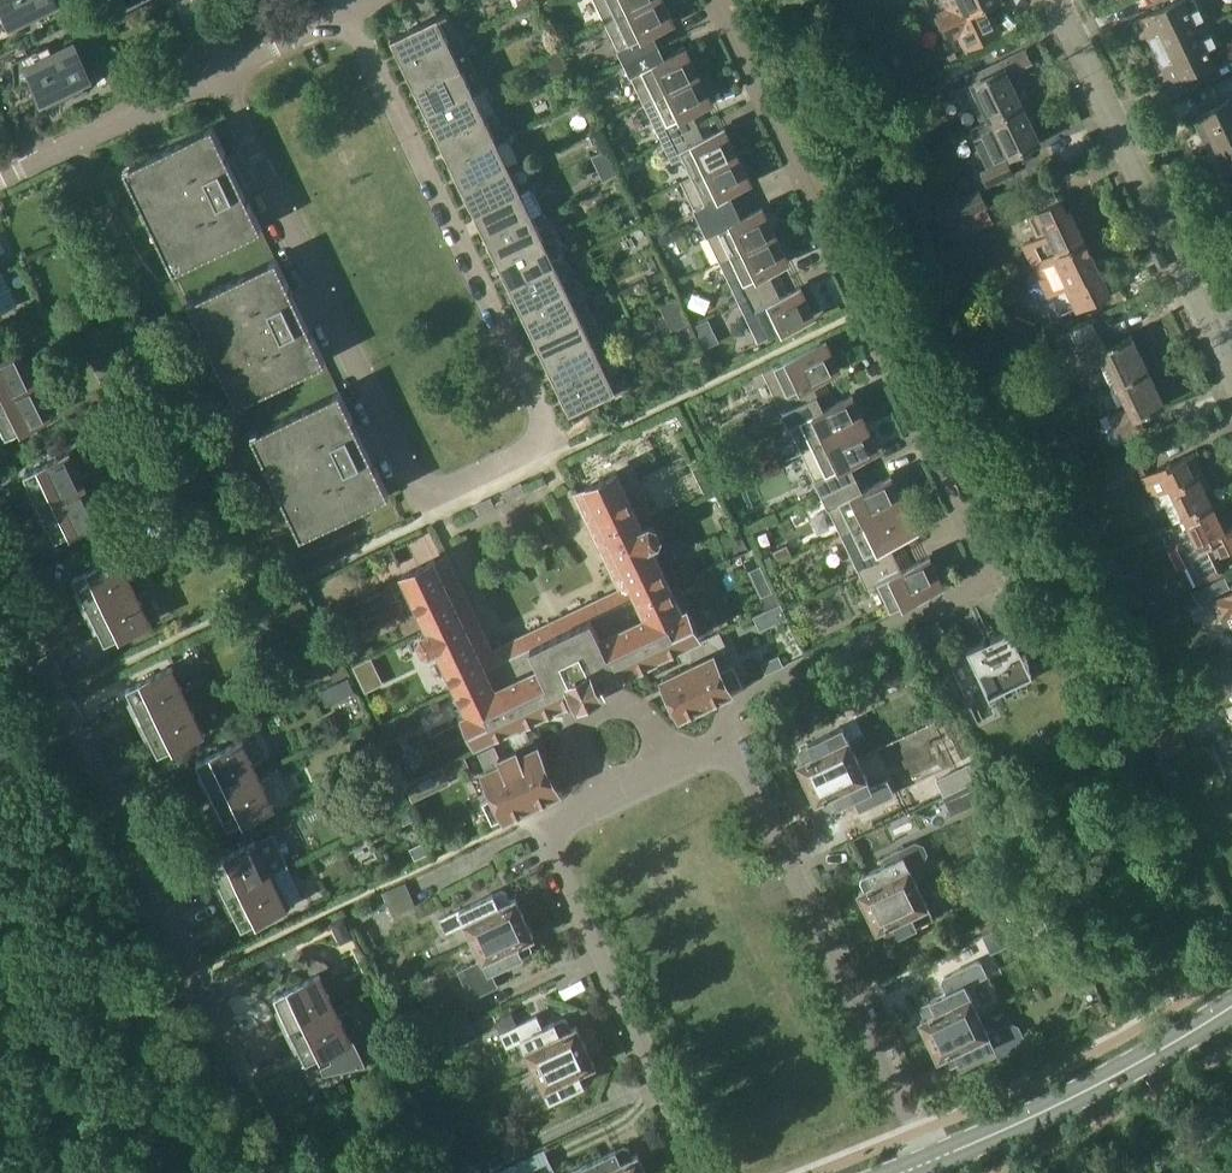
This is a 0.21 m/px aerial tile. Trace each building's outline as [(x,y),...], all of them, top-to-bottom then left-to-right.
[(55,0),(0,0),(0,7),(6,6),(13,20),(55,0)] [(650,0),(596,0),(606,21),(650,0)] [(660,44),(654,31),(674,22),(664,0),(650,0),(606,21),(625,61),(660,44)] [(947,8),(938,13),(951,39),(960,35),(967,49),(1002,33),(993,14),(989,16),(984,7),(1000,0),(943,0),(947,8)] [(1208,25),(1196,0),(1180,0),(1149,14),(1154,25),(1147,28),(1157,49),(1208,25)] [(404,63),(465,34),(465,33),(460,35),(448,10),(392,37),(404,63)] [(1217,44),(1208,25),(1157,49),(1167,71),(1175,67),(1179,77),(1211,62),(1205,50),(1217,44)] [(416,88),(472,61),(461,37),(465,35),(465,34),(404,63),(416,88)] [(83,80),(91,76),(75,41),(54,51),(50,43),(14,60),(16,88),(17,88),(17,86),(37,85),(44,99),(47,97),(52,109),(88,92),(83,80)] [(644,101),(700,74),(687,47),(666,57),(660,44),(625,61),(644,101)] [(983,124),(992,120),(1021,106),(1006,74),(1031,63),(1025,50),(971,76),(974,81),(956,90),(965,107),(973,103),(983,124)] [(560,53),(547,59),(556,77),(568,71),(560,53)] [(428,112),(489,83),(488,83),(484,85),(472,61),(416,88),(428,112)] [(663,141),(698,124),(692,111),(713,101),(700,74),(644,101),(663,141)] [(440,137),(496,110),(485,86),(489,84),(489,83),(428,112),(440,137)] [(1231,139),(1231,97),(1193,116),(1210,149),(1231,139)] [(992,120),(983,124),(972,130),(974,134),(972,135),(989,170),(1006,161),(1005,159),(1039,143),(1021,106),(992,120)] [(452,162),(512,133),(512,132),(508,134),(496,110),(440,137),(452,162)] [(213,124),(125,166),(174,270),(189,299),(238,403),(252,432),(302,535),(390,493),(341,390),(327,360),(277,257),(263,227),(213,124)] [(693,176),(738,154),(725,127),(704,137),(698,124),(663,141),(670,154),(680,149),(693,175),(693,176)] [(512,133),(452,162),(464,187),(520,160),(508,136),(513,133),(512,133)] [(1210,149),(1226,183),(1231,180),(1231,139),(1210,149)] [(607,148),(592,155),(597,167),(612,160),(607,148)] [(751,181),(738,154),(693,176),(693,175),(682,180),(701,221),(736,204),(730,191),(751,181)] [(475,211),(536,182),(531,184),(520,160),(464,187),(475,211)] [(1034,265),(1086,240),(1071,208),(1067,210),(1061,199),(1059,200),(1049,179),(1027,189),(1037,211),(1028,215),(1038,237),(1023,244),(1034,265)] [(536,182),(475,211),(487,236),(543,209),(532,185),(536,183),(536,182)] [(948,226),(988,207),(979,187),(936,208),(945,227),(948,226)] [(95,207),(101,219),(113,213),(108,200),(95,207)] [(736,204),(701,221),(720,261),(776,234),(763,207),(743,217),(736,204)] [(988,207),(948,226),(954,241),(995,222),(988,207)] [(555,233),(543,209),(487,236),(499,261),(559,232),(559,231),(555,233)] [(511,286),(567,259),(555,235),(560,233),(559,232),(499,261),(511,286)] [(740,300),(775,284),(769,271),(789,261),(776,234),(720,261),(740,300)] [(1112,294),(1086,240),(1034,265),(1049,296),(1067,288),(1078,310),(1112,294)] [(523,310),(583,281),(578,283),(567,259),(511,286),(523,310)] [(0,273),(0,313),(18,304),(2,271),(0,273)] [(535,335),(591,308),(579,284),(583,282),(583,281),(523,310),(535,335)] [(775,284),(740,300),(759,341),(815,315),(801,287),(781,296),(775,284)] [(661,305),(673,329),(691,321),(679,296),(661,305)] [(547,360),(607,331),(607,330),(602,332),(591,308),(535,335),(547,360)] [(697,325),(701,334),(712,328),(708,320),(697,325)] [(558,385),(615,357),(603,333),(607,331),(547,360),(558,385)] [(1118,385),(1149,371),(1132,336),(1108,347),(1100,335),(1091,340),(1076,347),(1088,371),(1101,365),(1112,388),(1118,385)] [(783,411),(818,395),(812,382),(840,368),(827,340),(764,370),(783,411)] [(638,346),(615,357),(558,385),(571,410),(627,383),(632,393),(655,382),(638,346)] [(36,381),(20,348),(0,358),(0,399),(36,381)] [(1165,405),(1149,371),(1118,385),(1129,408),(1109,418),(1114,427),(1109,429),(1107,435),(1110,440),(1115,443),(1120,441),(1121,443),(1136,436),(1146,433),(1140,417),(1165,405)] [(0,399),(0,426),(2,425),(7,436),(52,415),(36,381),(0,399)] [(802,451),(813,446),(814,447),(866,421),(853,394),(825,408),(818,395),(783,411),(790,425),(802,451)] [(599,405),(590,410),(599,428),(608,423),(599,405)] [(822,492),(857,475),(851,462),(879,449),(866,421),(814,447),(813,446),(802,451),(822,492)] [(1165,504),(1174,523),(1185,518),(1212,505),(1205,489),(1211,485),(1194,450),(1141,476),(1151,497),(1153,496),(1158,507),(1165,504)] [(70,451),(25,473),(30,484),(25,487),(36,508),(86,485),(70,451)] [(1145,472),(1139,457),(1099,476),(1107,490),(1145,472)] [(525,717),(579,692),(581,695),(601,685),(660,657),(659,656),(704,634),(689,603),(682,606),(652,543),(659,539),(661,533),(656,524),(650,522),(644,525),(618,471),(586,486),(588,490),(578,495),(622,589),(493,651),(448,557),(438,562),(436,558),(404,573),(430,627),(423,630),(421,636),(425,645),(431,648),(438,644),(470,711),(466,713),(480,741),(521,721),(522,723),(527,721),(525,717)] [(199,490),(210,485),(205,472),(194,476),(199,490)] [(841,532),(905,502),(892,475),(863,489),(857,475),(822,492),(841,532)] [(527,492),(522,483),(503,492),(508,502),(527,492)] [(86,485),(36,508),(46,531),(51,528),(57,539),(102,518),(86,485)] [(496,507),(492,497),(473,506),(478,516),(496,507)] [(905,502),(841,532),(861,573),(896,556),(889,543),(918,529),(905,502)] [(1185,518),(1174,523),(1182,540),(1177,543),(1197,585),(1226,571),(1218,555),(1231,548),(1231,527),(1225,530),(1212,505),(1185,518)] [(792,553),(788,543),(773,550),(778,560),(792,553)] [(85,612),(135,588),(119,554),(74,576),(80,587),(75,590),(85,612)] [(896,556),(861,573),(867,587),(878,581),(891,609),(944,584),(930,556),(902,569),(896,556)] [(1225,576),(1210,583),(1215,594),(1230,587),(1225,576)] [(135,588),(85,612),(96,634),(101,631),(106,642),(151,621),(135,588)] [(1214,602),(1229,633),(1231,632),(1231,593),(1214,602)] [(805,601),(789,608),(795,619),(810,612),(805,601)] [(296,622),(305,640),(319,633),(310,615),(296,622)] [(1018,634),(1014,631),(1012,625),(968,645),(975,660),(971,662),(968,657),(951,665),(968,702),(986,694),(985,691),(989,689),(990,691),(1004,685),(1007,691),(1020,685),(1017,679),(1034,671),(1031,665),(1030,660),(1030,656),(1029,652),(1027,648),(1025,644),(1023,640),(1020,637),(1018,634)] [(721,669),(716,657),(729,650),(720,630),(688,646),(695,660),(659,676),(679,716),(732,690),(731,690),(744,683),(734,662),(721,669)] [(364,645),(351,651),(355,659),(368,653),(364,645)] [(779,656),(764,664),(768,673),(783,666),(779,656)] [(886,668),(881,656),(858,667),(863,678),(886,668)] [(343,658),(328,665),(335,680),(350,673),(343,658)] [(368,660),(355,666),(359,674),(372,668),(368,660)] [(173,665),(128,687),(133,698),(128,701),(138,723),(188,698),(173,665)] [(342,696),(336,683),(322,689),(328,703),(342,696)] [(935,697),(920,705),(928,720),(943,713),(935,697)] [(188,698),(138,723),(149,745),(154,742),(159,753),(204,732),(188,698)] [(1163,761),(1190,748),(1179,724),(1152,737),(1163,761)] [(799,762),(808,780),(858,757),(843,726),(809,742),(810,743),(802,747),(800,751),(804,759),(799,762)] [(493,821),(506,815),(507,815),(560,790),(535,737),(516,746),(500,754),(495,744),(479,752),(487,769),(485,770),(496,794),(483,800),(493,821)] [(1216,745),(1224,761),(1231,757),(1231,737),(1216,745)] [(208,796),(258,772),(243,739),(198,760),(203,771),(198,774),(208,796)] [(465,755),(442,766),(447,777),(470,766),(465,755)] [(858,757),(808,780),(817,800),(822,798),(826,806),(830,807),(838,803),(839,804),(873,788),(883,783),(877,771),(867,776),(858,757)] [(968,764),(938,779),(945,794),(975,780),(968,764)] [(258,772),(208,796),(219,818),(224,815),(230,827),(274,805),(258,772)] [(945,794),(953,812),(984,797),(975,780),(945,794)] [(410,809),(399,815),(404,824),(415,819),(410,809)] [(273,831),(211,861),(217,872),(211,874),(222,896),(289,864),(273,831)] [(416,858),(430,851),(426,840),(411,847),(416,858)] [(860,890),(869,909),(919,885),(910,865),(925,858),(928,851),(924,843),(917,840),(884,856),(887,862),(870,870),(871,871),(863,875),(861,879),(865,888),(860,890)] [(289,864),(222,896),(232,918),(238,916),(243,927),(305,897),(289,864)] [(392,914),(417,904),(407,881),(382,891),(392,914)] [(919,885),(869,909),(878,928),(883,926),(887,934),(892,935),(900,931),(900,932),(934,916),(919,885)] [(475,939),(525,915),(516,897),(511,899),(507,891),(503,890),(495,893),(494,893),(440,918),(447,931),(467,923),(475,939)] [(979,922),(984,933),(1008,923),(1007,921),(1015,917),(1010,907),(1002,911),(979,922)] [(535,935),(525,915),(475,939),(484,958),(459,969),(473,996),(498,984),(492,970),(524,955),(523,954),(532,950),(533,946),(529,937),(535,935)] [(1008,923),(984,933),(992,951),(1024,936),(1016,919),(1008,923)] [(921,1018),(930,1037),(980,1013),(966,984),(987,973),(982,961),(977,960),(944,976),(943,980),(948,991),(932,999),(924,1003),(922,1008),(926,1016),(921,1018)] [(286,1030),(336,1006),(320,973),(275,995),(281,1006),(275,1008),(286,1030)] [(497,1024),(495,1019),(508,1013),(505,1005),(471,1019),(448,1032),(453,1043),(497,1024)] [(336,1006),(286,1030),(296,1052),(302,1050),(307,1061),(328,1051),(333,1060),(321,1066),(325,1075),(368,1065),(354,1036),(351,1038),(336,1006)] [(443,1019),(448,1032),(471,1019),(467,1009),(443,1019)] [(522,1039),(536,1067),(586,1043),(577,1025),(572,1027),(568,1019),(564,1018),(556,1022),(556,1021),(544,1026),(537,1014),(518,1023),(512,1011),(508,1013),(495,1019),(497,1024),(508,1046),(522,1039)] [(980,1013),(930,1037),(939,1056),(945,1054),(949,1062),(953,1064),(961,1060),(961,1061),(994,1045),(999,1057),(1028,1043),(1020,1028),(1011,1025),(1000,1030),(995,1026),(988,1030),(980,1013)] [(420,1023),(427,1037),(437,1032),(431,1018),(420,1023)] [(596,1063),(586,1043),(536,1067),(551,1099),(585,1083),(585,1082),(593,1078),(594,1074),(590,1066),(596,1063)] [(527,1138),(505,1149),(510,1161),(532,1150),(527,1138)] [(647,1171),(639,1153),(633,1155),(628,1144),(565,1172),(566,1172),(644,1172),(647,1171)] [(496,1145),(480,1153),(488,1169),(505,1161),(496,1145)] [(495,1172),(545,1172),(554,1169),(544,1150),(495,1172)] [(1089,1157),(1078,1162),(1078,1163),(1076,1164),(1080,1172),(1100,1172),(1092,1156),(1089,1158),(1089,1157)]
